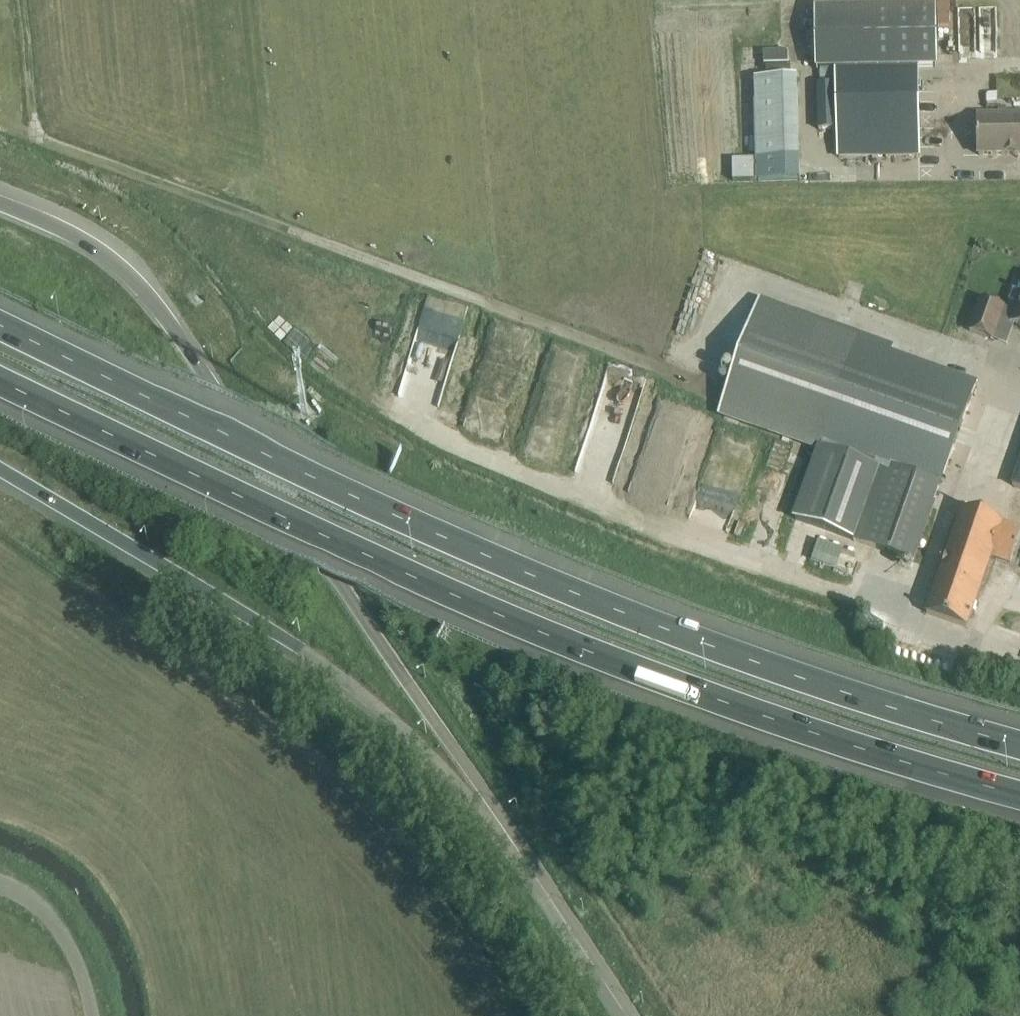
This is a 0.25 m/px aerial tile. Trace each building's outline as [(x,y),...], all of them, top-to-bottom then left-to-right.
[(936,5),(815,7),(816,70),(820,70),(820,81),(834,81),(835,93),(836,141),(836,156),(918,155),(916,68),(938,68),(936,5)] [(796,77),(754,78),(757,159),(799,157),(796,77)] [(833,83),(817,84),(818,130),(835,129),(833,83)] [(1019,153),(1019,113),(979,113),(979,153),(1019,153)] [(700,289),(660,397),(818,453),(795,519),(856,541),(913,561),(919,543),(975,386),(956,380),(857,344),(861,333),(760,298),(704,278),(700,289)] [(974,331),(992,338),(1000,316),(1013,321),(1013,322),(1019,324),(1019,299),(1018,305),(1016,310),(1002,306),(1003,305),(980,297),(969,330),(974,331)] [(504,438),(533,328),(497,319),(468,429),(504,438)] [(968,626),(992,557),(1009,563),(1019,531),(1019,528),(961,508),(926,612),(968,626)] [(837,566),(841,547),(816,541),(812,561),(837,566)]
